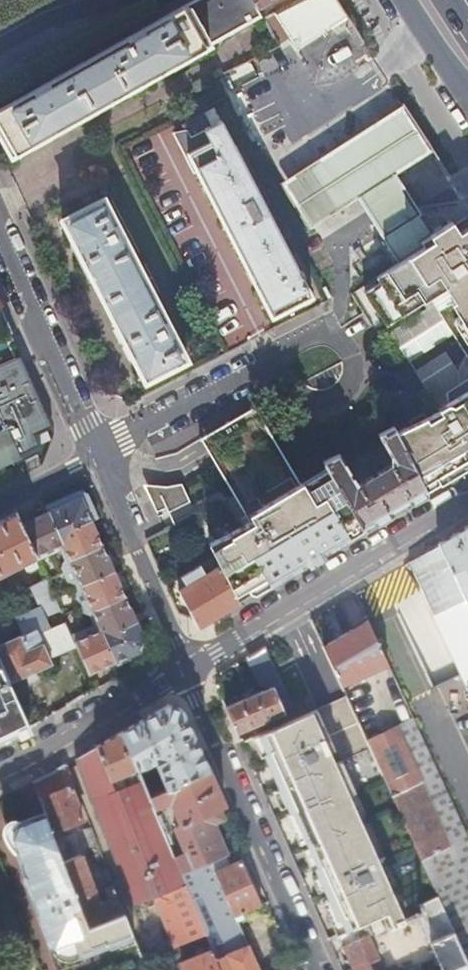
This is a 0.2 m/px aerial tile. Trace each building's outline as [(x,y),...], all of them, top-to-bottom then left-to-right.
[(260,14),(255,5),(252,0),(191,0),(82,61),(0,107),(0,133),(11,153),(260,14)] [(277,8),(293,1),(292,0),(278,0),(272,3),(275,10),(277,8)] [(292,38),(306,30),(346,11),(339,0),(295,0),(293,1),(277,8),(292,38)] [(256,63),(232,65),(233,81),(257,80),(256,63)] [(399,262),(424,246),(421,241),(440,229),(443,226),(442,223),(433,229),(397,172),(410,163),(433,147),(403,101),(381,116),(281,183),(312,228),(359,197),(399,262)] [(214,105),(204,111),(210,123),(220,117),(214,105)] [(299,272),(220,117),(210,123),(204,111),(182,122),(189,135),(182,138),(195,165),(196,164),(273,315),(311,296),(301,275),(305,274),(303,270),(299,272)] [(62,216),(145,379),(187,357),(104,194),(62,216)] [(456,224),(466,240),(467,239),(467,216),(456,224)] [(377,277),(376,277),(379,282),(364,292),(387,327),(429,299),(432,303),(452,335),(462,349),(467,359),(467,239),(466,240),(456,224),(453,220),(443,226),(440,229),(421,241),(424,246),(399,262),(377,277)] [(243,286),(242,286),(223,250),(195,265),(237,343),(265,328),(243,286)] [(452,335),(432,303),(425,307),(427,310),(391,334),(410,363),(452,335)] [(12,332),(0,306),(0,337),(12,332)] [(24,360),(12,332),(0,337),(0,370),(24,360)] [(439,409),(448,403),(449,403),(451,404),(452,404),(456,406),(467,396),(467,374),(451,349),(415,371),(439,409)] [(0,370),(0,467),(13,460),(10,454),(35,441),(29,426),(49,417),(24,360),(0,370)] [(456,406),(452,404),(451,404),(449,403),(448,403),(439,409),(440,411),(431,415),(433,418),(427,422),(413,429),(406,432),(404,428),(396,432),(424,488),(437,480),(439,483),(444,479),(443,477),(467,462),(467,396),(456,406)] [(270,584),(364,528),(329,469),(303,483),(262,402),(205,431),(251,521),(216,539),(215,537),(208,541),(220,565),(234,593),(264,574),(270,584)] [(409,421),(413,429),(427,422),(423,413),(409,421)] [(426,491),(424,488),(396,432),(393,425),(324,460),(329,469),(364,528),(426,491)] [(159,497),(167,513),(190,502),(181,483),(170,485),(156,486),(156,488),(154,488),(153,489),(152,489),(151,490),(150,490),(150,491),(149,492),(149,493),(149,494),(149,495),(150,496),(152,500),(159,497)] [(48,509),(22,521),(37,555),(47,578),(56,598),(68,625),(89,672),(115,660),(116,663),(141,652),(141,631),(144,629),(140,620),(137,621),(132,611),(88,511),(93,507),(86,491),(79,488),(46,504),(48,509)] [(20,563),(37,555),(22,521),(17,510),(0,518),(0,573),(20,563)] [(438,542),(466,599),(467,598),(467,524),(438,542)] [(438,542),(409,559),(426,595),(430,604),(435,613),(466,599),(438,542)] [(37,555),(20,563),(30,586),(47,578),(37,555)] [(198,627),(239,603),(234,593),(220,565),(205,573),(200,564),(182,573),(187,584),(179,588),(198,627)] [(430,604),(426,595),(421,597),(426,606),(430,604)] [(47,634),(68,625),(56,598),(35,608),(47,634)] [(332,664),(342,685),(389,662),(368,619),(323,645),(332,664)] [(9,681),(51,663),(42,642),(41,643),(35,629),(20,635),(19,634),(0,643),(0,661),(9,681)] [(265,645),(249,654),(265,689),(226,706),(237,732),(265,720),(279,714),(283,722),(297,715),(277,673),(265,645)] [(27,722),(9,681),(0,661),(0,739),(19,730),(28,725),(27,722)] [(346,694),(318,707),(323,719),(351,706),(346,694)] [(147,715),(122,730),(138,768),(158,760),(169,786),(209,767),(183,708),(168,702),(147,715)] [(394,926),(407,920),(378,856),(350,793),(356,791),(348,772),(342,759),(336,762),(330,749),(336,747),(323,719),(318,707),(297,715),(283,722),(268,728),(259,733),(258,733),(266,750),(263,751),(285,800),(290,811),(293,810),(317,865),(314,866),(321,881),(338,918),(340,917),(346,930),(388,912),(394,926)] [(279,714),(265,720),(268,728),(283,722),(279,714)] [(415,718),(400,725),(425,779),(422,780),(451,845),(455,844),(467,872),(467,833),(415,718)] [(466,953),(467,952),(467,872),(455,844),(451,845),(422,780),(425,779),(400,725),(375,736),(370,724),(362,728),(439,895),(440,897),(454,928),(466,953)] [(109,738),(97,745),(111,781),(117,778),(119,784),(125,781),(123,775),(138,769),(138,768),(122,730),(109,738)] [(132,904),(154,896),(186,884),(182,873),(175,858),(154,808),(149,795),(143,781),(115,791),(111,781),(97,745),(76,758),(132,904)] [(33,782),(45,812),(52,831),(82,819),(70,786),(75,784),(67,763),(54,771),(33,782)] [(175,858),(182,873),(207,861),(190,822),(220,807),(225,805),(216,783),(212,774),(209,767),(169,786),(149,795),(154,808),(164,803),(171,796),(182,824),(175,827),(186,853),(175,858)] [(190,822),(207,861),(210,860),(228,852),(215,824),(226,818),(220,807),(190,822)] [(25,875),(50,941),(51,940),(59,960),(132,932),(125,912),(88,925),(57,844),(52,831),(45,812),(16,823),(16,824),(12,831),(11,832),(27,875),(25,875)] [(88,925),(125,912),(123,908),(114,885),(105,888),(109,899),(96,904),(93,896),(97,894),(75,837),(57,844),(88,925)] [(228,852),(210,860),(215,871),(232,863),(228,852)] [(201,918),(205,928),(230,917),(235,915),(237,919),(244,916),(243,911),(262,903),(243,859),(232,863),(215,871),(210,860),(207,861),(182,873),(186,884),(201,918)] [(154,896),(174,947),(207,934),(205,928),(201,918),(186,884),(154,896)] [(466,953),(454,928),(440,897),(439,895),(421,902),(425,911),(437,937),(440,942),(433,945),(444,969),(467,969),(467,958),(466,953)] [(393,963),(408,957),(394,926),(388,912),(346,930),(338,934),(343,945),(369,933),(380,956),(385,954),(388,962),(392,960),(393,963)] [(245,933),(243,934),(237,919),(235,915),(230,917),(205,928),(207,934),(213,948),(222,969),(261,969),(245,933)] [(354,969),(379,969),(393,963),(392,960),(388,962),(385,954),(380,956),(369,933),(343,945),(354,969)] [(430,940),(433,945),(440,942),(437,937),(430,940)] [(213,948),(183,960),(187,969),(222,969),(213,948)]
